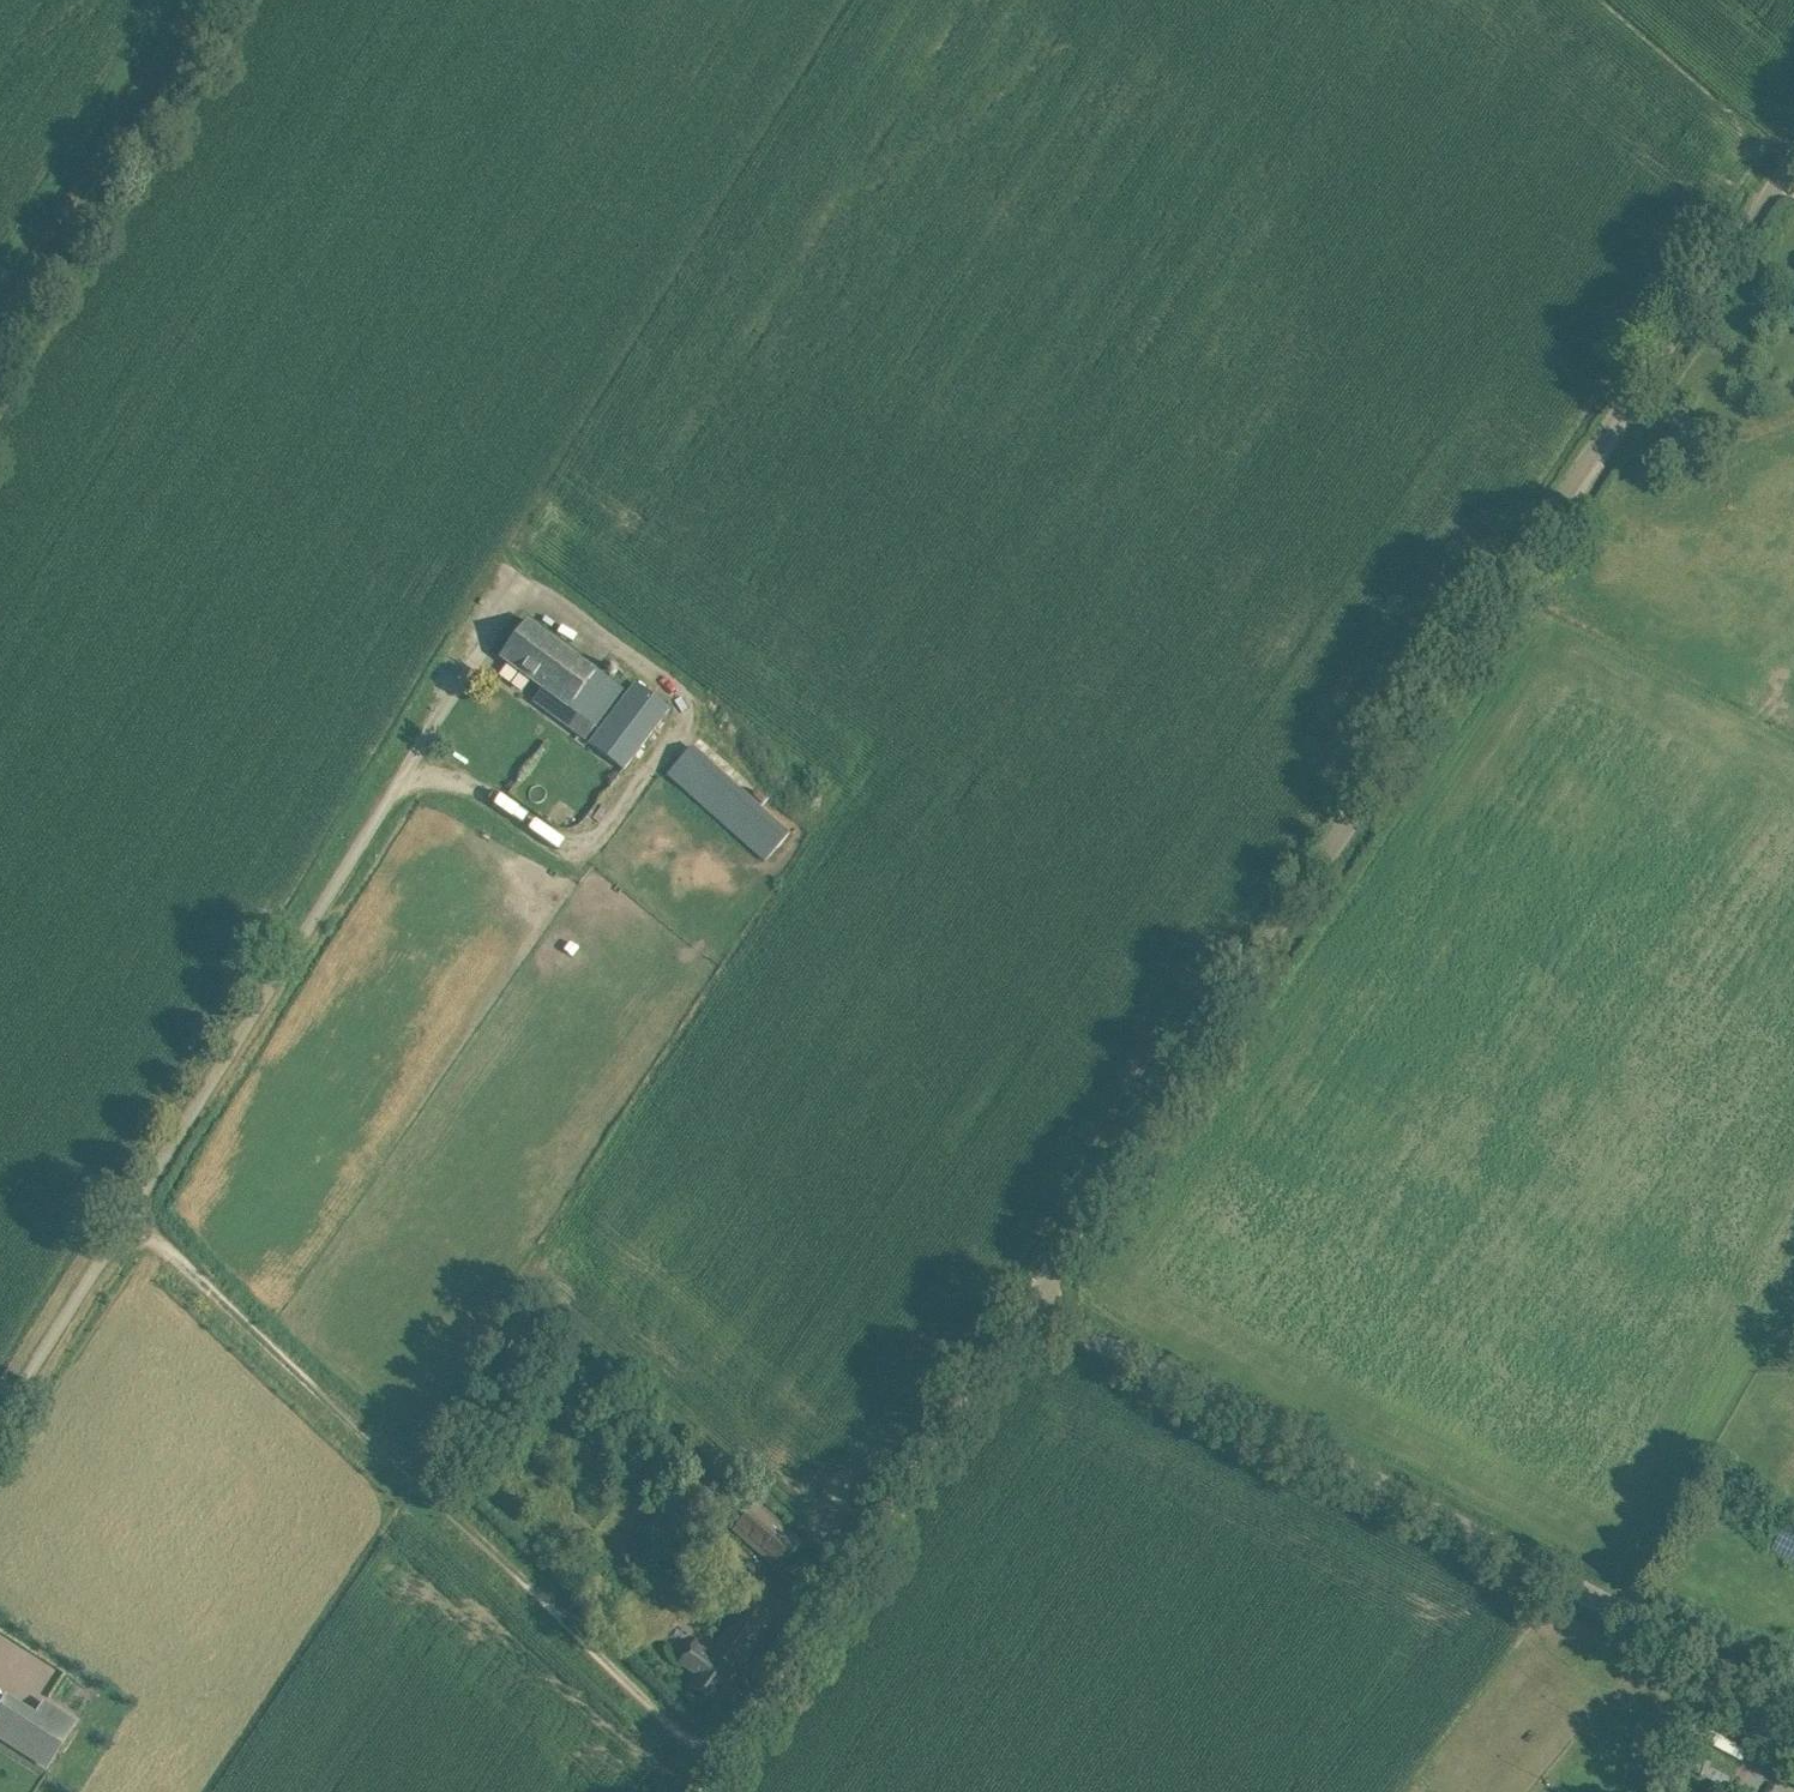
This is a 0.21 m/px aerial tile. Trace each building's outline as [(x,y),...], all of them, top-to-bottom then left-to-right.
[(621,690),(546,634),(526,620),(499,657),(543,689),(534,700),(585,738),(621,690)] [(589,744),(622,769),(667,710),(634,685),(589,744)] [(767,860),(791,830),(689,747),(664,777),(767,860)] [(731,1531),(778,1570),(801,1543),(755,1503),(731,1531)] [(712,1651),(695,1640),(680,1662),(696,1674),(688,1686),(711,1701),(769,1615),(747,1600),(712,1651)] [(47,1767),(74,1724),(43,1704),(35,1717),(6,1698),(0,1707),(0,1737),(47,1767)]
